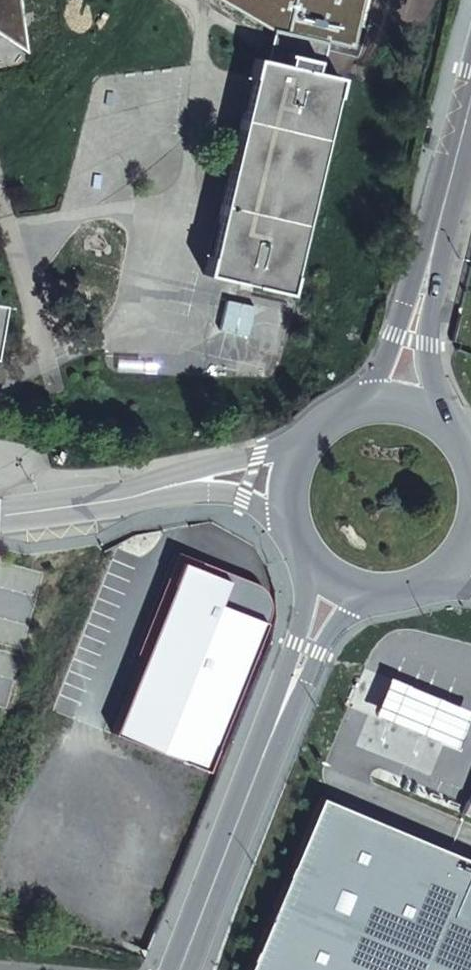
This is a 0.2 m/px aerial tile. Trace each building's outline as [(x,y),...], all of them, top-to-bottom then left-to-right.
[(12,0),(0,0),(0,34),(18,46),(12,0)] [(347,0),(290,0),(272,69),(327,82),(347,0)] [(293,304),(345,86),(327,82),(272,69),(257,66),(217,230),(204,283),(253,294),(293,304)] [(226,578),(178,559),(109,731),(204,768),(253,645),(263,620),(216,601),(226,578)] [(253,645),(254,646),(267,613),(268,605),(267,598),(263,589),(257,583),(229,571),(226,578),(216,601),(263,620),(253,645)] [(386,674),(372,712),(453,744),(467,706),(386,674)] [(470,814),(470,783),(460,810),(470,814)] [(316,794),(241,969),(470,969),(470,861),(316,794)]
